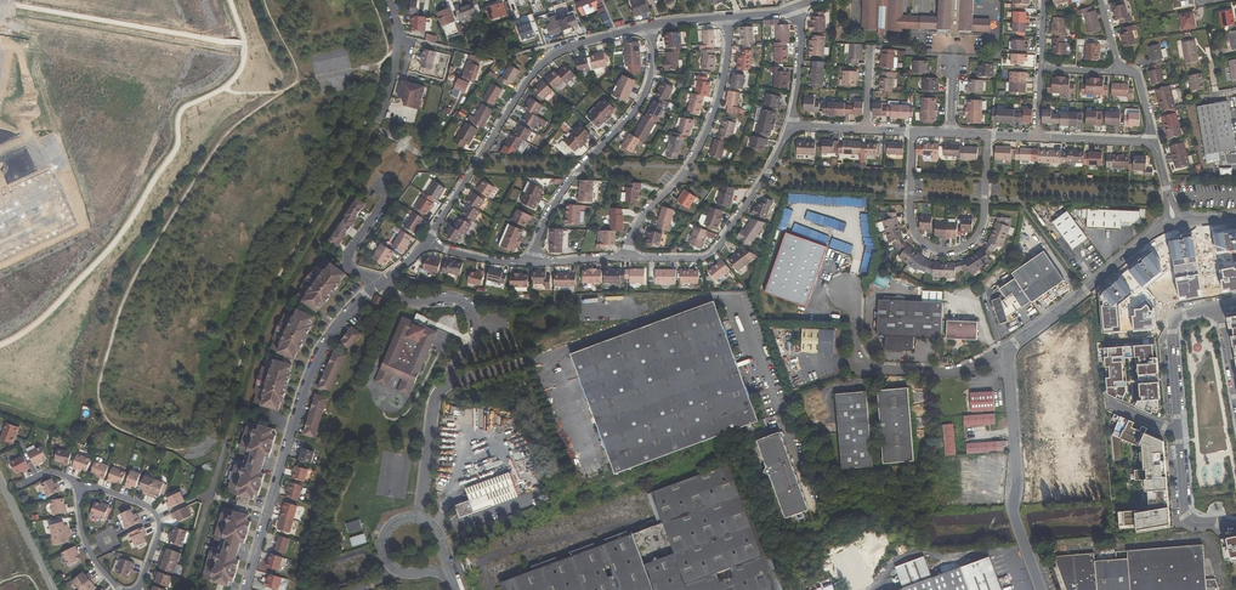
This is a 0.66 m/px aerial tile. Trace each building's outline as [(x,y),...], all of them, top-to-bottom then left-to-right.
[(573,0),(567,2),(566,6),(569,13),(577,10),(573,0)] [(604,7),(601,0),(586,0),(579,3),(578,3),(578,4),(577,4),(577,5),(582,17),(585,16),(599,10),(604,7)] [(645,0),(638,0),(631,3),(637,17),(650,11),(645,0)] [(861,29),(875,30),(875,28),(878,28),(885,29),(888,29),(888,30),(901,31),(902,29),(902,15),(903,0),(862,0),(861,29)] [(951,35),(951,37),(959,37),(959,36),(960,36),(961,31),(973,32),(974,19),(975,0),(939,0),(939,17),(938,30),(950,31),(950,35),(951,35)] [(1009,4),(1009,8),(1026,9),(1026,5),(1030,5),(1030,0),(1014,0),(1013,4),(1009,4)] [(459,8),(460,10),(456,11),(461,24),(464,31),(469,29),(467,25),(471,23),(469,18),(477,15),(473,3),(459,8)] [(503,16),(507,15),(503,3),(499,4),(503,16)] [(489,21),(503,16),(499,4),(485,9),(489,21)] [(1120,19),(1121,24),(1131,21),(1130,17),(1129,17),(1125,4),(1114,8),(1117,20),(1120,19)] [(569,13),(566,6),(555,10),(557,16),(559,21),(570,17),(569,13)] [(1101,31),(1096,11),(1092,12),(1091,7),(1077,10),(1078,15),(1084,14),(1090,34),(1101,31)] [(442,11),(436,13),(440,24),(441,26),(455,21),(450,8),(442,11)] [(1221,28),(1235,25),(1233,11),(1219,13),(1221,28)] [(810,32),(826,32),(826,17),(825,17),(825,12),(815,12),(815,17),(812,17),(812,24),(812,26),(810,26),(810,32)] [(1030,23),(1030,17),(1027,16),(1027,13),(1014,12),(1014,22),(1030,23)] [(1180,14),(1182,30),(1196,28),(1194,12),(1180,14)] [(611,22),(607,13),(606,13),(602,15),(601,16),(604,23),(606,22),(608,24),(609,24),(610,23),(611,22)] [(902,15),(902,29),(938,30),(939,17),(902,15)] [(413,22),(412,32),(425,33),(427,18),(412,17),(412,22),(413,22)] [(574,27),(570,17),(559,21),(562,32),(574,27)] [(1067,39),(1067,19),(1054,18),(1054,23),(1054,29),(1052,29),(1052,34),(1055,34),(1055,38),(1065,39),(1067,39)] [(973,32),(991,33),(992,19),(974,19),(973,32)] [(485,24),(487,29),(495,26),(494,21),(485,24)] [(510,21),(504,23),(505,30),(502,32),(499,25),(495,26),(487,29),(490,37),(491,37),(493,42),(515,34),(510,21)] [(547,26),(550,36),(562,32),(559,21),(547,26)] [(1027,29),(1030,30),(1030,23),(1014,22),(1013,33),(1026,33),(1027,29)] [(535,37),(530,23),(518,28),(522,41),(535,37)] [(464,31),(461,24),(456,26),(461,38),(466,37),(464,31)] [(482,24),(472,28),(475,35),(484,32),(482,24)] [(775,26),(776,43),(786,42),(789,42),(789,25),(775,26)] [(1121,34),(1124,48),(1136,45),(1133,31),(1134,31),(1133,26),(1122,29),(1123,33),(1121,34)] [(742,42),(743,46),(753,46),(753,27),(739,27),(739,34),(741,34),(741,37),(741,42),(742,42)] [(704,45),(714,45),(713,30),(703,31),(704,45)] [(669,48),(669,53),(677,52),(681,52),(680,32),(665,34),(666,48),(669,48)] [(434,42),(436,36),(427,34),(425,40),(434,42)] [(813,36),(813,41),(812,48),(810,48),(809,55),(824,56),(826,37),(813,36)] [(1067,43),(1065,43),(1065,39),(1055,38),(1054,38),(1053,55),(1067,55),(1067,43)] [(491,40),(481,43),(482,49),(492,47),(491,40)] [(1029,51),(1029,45),(1026,45),(1026,41),(1013,40),(1012,51),(1029,51)] [(1196,40),(1183,42),(1186,64),(1199,62),(1196,40)] [(786,47),(786,42),(776,43),(774,43),(775,63),(787,62),(787,57),(787,52),(788,52),(788,47),(786,47)] [(625,55),(639,55),(638,43),(625,44),(625,55)] [(862,45),(850,44),(850,59),(848,59),(848,64),(858,64),(859,60),(862,60),(862,45)] [(1086,44),(1085,60),(1099,61),(1099,54),(1099,49),(1101,49),(1101,44),(1086,44)] [(1161,63),(1160,59),(1162,58),(1158,44),(1146,47),(1151,66),(1157,64),(1161,63)] [(1224,58),(1222,48),(1213,49),(1214,59),(1224,58)] [(713,55),(714,49),(701,50),(700,54),(703,54),(701,69),(713,71),(716,55),(713,55)] [(884,49),(883,54),(882,54),(881,68),(894,69),(895,50),(884,49)] [(422,62),(433,65),(436,52),(425,50),(422,62)] [(598,54),(589,57),(593,69),(606,66),(602,52),(598,54)] [(679,70),(677,52),(669,53),(666,53),(666,60),(664,60),(665,71),(679,70)] [(1025,62),(1028,62),(1028,55),(1012,54),(1012,65),(1025,65),(1025,62)] [(639,66),(639,55),(625,55),(626,67),(639,66)] [(739,64),(738,70),(750,71),(751,56),(738,55),(737,64),(739,64)] [(578,58),(573,60),(577,73),(589,70),(585,58),(579,59),(578,58)] [(914,74),(930,74),(930,69),(928,69),(928,62),(915,61),(914,74)] [(479,68),(468,64),(463,77),(474,81),(479,68)] [(980,64),(979,71),(977,71),(977,76),(993,77),(994,65),(980,64)] [(1147,74),(1151,87),(1162,84),(1157,64),(1151,66),(1149,67),(1150,73),(1147,74)] [(500,77),(498,81),(507,87),(509,83),(511,84),(519,70),(510,65),(502,78),(500,77)] [(560,70),(557,73),(563,80),(566,83),(575,75),(566,66),(561,70),(560,70)] [(785,72),(785,68),(770,67),(770,71),(775,71),(774,88),(787,89),(788,83),(786,83),(786,72),(785,72)] [(823,89),(823,85),(824,85),(824,69),(812,68),(812,84),(812,89),(820,89),(823,89)] [(563,80),(557,73),(554,70),(549,75),(548,74),(544,78),(554,88),(563,80)] [(858,72),(843,71),(843,86),(856,87),(856,81),(856,77),(858,77),(858,72)] [(896,73),(882,72),(882,78),(881,78),(880,92),(888,92),(893,93),(894,79),(896,79),(896,73)] [(1010,83),(1026,83),(1027,73),(1010,72),(1010,83)] [(730,88),(742,90),(744,76),(733,74),(730,88)] [(1202,74),(1189,76),(1192,91),(1204,89),(1202,74)] [(623,76),(618,86),(630,92),(635,81),(623,76)] [(698,76),(695,94),(704,96),(709,98),(710,91),(708,91),(709,88),(710,83),(706,83),(707,78),(698,76)] [(1057,78),(1053,78),(1053,83),(1048,83),(1048,93),(1061,94),(1061,77),(1057,77),(1057,78)] [(1066,77),(1061,77),(1061,94),(1074,94),(1075,84),(1070,84),(1070,79),(1066,79),(1066,77)] [(1091,80),(1087,80),(1087,85),(1082,85),(1082,94),(1095,95),(1095,79),(1091,78),(1091,80)] [(464,81),(458,79),(451,96),(458,98),(461,91),(466,93),(469,84),(464,81)] [(937,79),(924,79),(923,92),(939,93),(940,86),(937,86),(937,79)] [(1095,95),(1108,95),(1109,86),(1104,86),(1104,80),(1100,80),(1101,79),(1095,79),(1095,95)] [(539,84),(533,90),(542,100),(552,91),(542,80),(538,83),(539,84)] [(406,100),(406,101),(421,104),(425,87),(403,81),(399,98),(406,100)] [(969,87),(967,87),(966,92),(982,93),(983,81),(969,81),(969,87)] [(661,83),(655,97),(666,101),(672,88),(661,83)] [(1026,83),(1010,83),(1010,93),(1026,93),(1026,83)] [(485,96),(482,100),(492,106),(494,102),(502,90),(492,84),(484,96),(485,96)] [(1128,100),(1133,100),(1133,89),(1129,89),(1129,84),(1112,84),(1112,96),(1128,96),(1128,100)] [(1161,102),(1162,108),(1163,112),(1176,108),(1170,85),(1156,89),(1159,103),(1161,102)] [(614,97),(625,102),(630,92),(618,86),(614,97)] [(736,114),(740,93),(728,91),(726,106),(728,107),(727,113),(736,114)] [(699,114),(704,96),(695,94),(692,94),(691,98),(687,111),(688,111),(696,114),(699,114)] [(767,94),(764,106),(780,109),(781,104),(778,104),(780,97),(767,94)] [(524,109),(527,110),(535,115),(542,105),(529,98),(527,102),(528,103),(524,109)] [(594,107),(596,109),(605,101),(603,98),(594,107)] [(805,98),(804,111),(810,111),(815,111),(815,113),(819,113),(820,102),(815,101),(816,99),(811,98),(805,98)] [(938,106),(936,106),(936,99),(923,98),(922,109),(938,110),(938,106)] [(647,113),(658,120),(666,107),(655,100),(647,113)] [(982,112),(982,101),(968,100),(968,108),(966,108),(966,111),(982,112)] [(419,110),(421,104),(406,101),(405,106),(419,110)] [(605,101),(596,109),(608,120),(611,117),(609,115),(614,109),(605,101)] [(824,104),(823,113),(828,114),(828,115),(836,116),(837,103),(828,102),(828,105),(824,104)] [(863,116),(863,102),(850,102),(850,105),(849,115),(863,116)] [(1228,102),(1198,107),(1205,155),(1235,150),(1235,149),(1228,102)] [(850,105),(846,105),(846,103),(837,103),(836,116),(845,116),(845,114),(849,115),(850,105)] [(873,116),(887,116),(887,107),(883,107),(883,103),(874,103),(873,116)] [(482,105),(471,122),(481,128),(492,111),(482,105)] [(891,118),(900,119),(901,105),(892,105),(892,107),(887,107),(887,116),(892,117),(891,118)] [(909,117),(913,118),(914,109),(914,108),(909,108),(909,106),(901,105),(900,119),(909,119),(909,117)] [(596,109),(594,107),(586,115),(588,117),(596,109)] [(604,124),(608,120),(596,109),(588,117),(597,127),(602,122),(604,124)] [(776,120),(773,119),(775,112),(762,109),(759,121),(775,125),(776,120)] [(922,121),(935,122),(935,116),(938,116),(938,110),(922,109),(922,121)] [(993,112),(992,121),(997,121),(997,123),(1004,123),(1005,110),(998,109),(997,112),(993,112)] [(1024,109),(1024,113),(1019,113),(1018,122),(1032,123),(1033,110),(1024,109)] [(1140,114),(1139,112),(1134,112),(1134,109),(1127,109),(1125,111),(1124,127),(1129,127),(1129,126),(1133,126),(1139,126),(1140,114)] [(547,122),(535,115),(527,110),(524,115),(525,116),(522,121),(533,128),(537,122),(545,126),(547,122)] [(1019,113),(1015,113),(1015,110),(1005,110),(1004,123),(1014,124),(1014,122),(1018,122),(1019,113)] [(1052,114),(1052,110),(1043,110),(1042,123),(1056,124),(1057,115),(1052,114)] [(965,117),(968,117),(967,123),(981,124),(982,112),(966,111),(965,117)] [(1101,126),(1102,114),(1098,114),(1098,112),(1087,111),(1086,124),(1093,124),(1097,124),(1097,126),(1101,126)] [(1061,112),(1061,115),(1057,115),(1056,124),(1061,124),(1061,126),(1071,126),(1071,115),(1071,113),(1061,112)] [(1120,127),(1121,115),(1117,115),(1117,112),(1106,112),(1105,125),(1112,125),(1116,125),(1116,127),(1120,127)] [(1082,125),(1083,116),(1079,116),(1079,113),(1071,113),(1071,115),(1071,126),(1078,126),(1078,125),(1082,125)] [(1165,128),(1179,124),(1177,113),(1163,117),(1165,128)] [(644,142),(656,123),(645,117),(633,136),(644,142)] [(672,132),(671,136),(674,137),(684,140),(686,140),(687,136),(688,137),(693,120),(681,117),(677,133),(672,132)] [(724,120),(719,136),(728,139),(731,140),(736,123),(724,120)] [(775,125),(759,121),(756,133),(769,136),(771,129),(773,130),(775,125)] [(454,141),(463,147),(466,143),(468,145),(477,130),(465,123),(454,141)] [(514,135),(524,141),(525,142),(531,131),(519,123),(516,128),(517,129),(514,135)] [(578,124),(570,132),(572,134),(580,126),(578,124)] [(1168,139),(1182,135),(1179,124),(1165,128),(1168,139)] [(580,126),(572,134),(583,145),(587,142),(585,140),(590,135),(580,126)] [(572,134),(570,132),(562,140),(565,142),(572,134)] [(524,141),(514,135),(512,134),(509,140),(507,139),(505,143),(517,151),(524,141)] [(583,145),(572,134),(565,142),(574,151),(578,147),(580,149),(583,145)] [(632,154),(640,140),(629,134),(621,147),(632,154)] [(721,160),(728,139),(719,136),(717,135),(716,140),(715,139),(709,156),(721,160)] [(767,145),(768,140),(753,136),(750,148),(762,152),(764,144),(767,145)] [(683,144),(684,140),(674,137),(673,141),(670,141),(667,154),(678,157),(680,149),(682,143),(683,144)] [(388,138),(383,143),(392,151),(397,146),(388,138)] [(822,153),(833,154),(834,141),(823,140),(822,153)] [(805,143),(798,143),(797,155),(815,155),(816,143),(811,143),(811,142),(805,141),(805,143)] [(861,142),(843,141),(843,143),(839,143),(838,154),(860,155),(861,144),(861,142)] [(866,143),(866,144),(861,144),(860,155),(866,155),(877,155),(877,144),(866,143)] [(888,143),(887,155),(903,155),(904,143),(888,143)] [(939,161),(939,146),(935,146),(935,144),(924,143),(923,155),(933,156),(933,160),(939,161)] [(1173,157),(1187,154),(1184,143),(1170,147),(1173,157)] [(956,145),(944,144),(944,156),(960,157),(961,147),(956,147),(956,145)] [(1002,147),(996,146),(995,160),(1011,161),(1011,159),(1011,149),(1011,147),(1006,147),(1006,148),(1002,148),(1002,147)] [(960,160),(964,160),(964,161),(977,161),(978,147),(961,147),(960,157),(960,160)] [(1020,161),(1032,161),(1038,161),(1039,150),(1039,149),(1032,149),(1020,148),(1020,149),(1016,149),(1015,159),(1015,160),(1020,161)] [(1069,149),(1069,152),(1061,151),(1061,164),(1068,164),(1068,163),(1084,164),(1084,154),(1084,151),(1074,151),(1074,149),(1069,149)] [(1039,150),(1038,163),(1061,164),(1061,151),(1039,150)] [(1089,152),(1089,154),(1084,154),(1084,164),(1084,165),(1102,165),(1103,153),(1089,152)] [(1130,159),(1130,154),(1124,154),(1124,155),(1107,155),(1106,167),(1129,169),(1130,159)] [(1187,154),(1173,157),(1176,168),(1190,165),(1187,154)] [(1129,170),(1146,171),(1147,158),(1134,157),(1134,159),(1130,159),(1129,169),(1129,170)] [(433,181),(425,194),(433,199),(437,201),(445,188),(433,181)] [(478,187),(475,191),(487,198),(494,188),(483,181),(479,187),(478,187)] [(592,203),(593,181),(580,181),(579,197),(577,197),(577,202),(592,203)] [(641,189),(641,183),(629,183),(629,188),(627,188),(626,203),(638,204),(639,189),(641,189)] [(526,194),(540,200),(542,196),(540,195),(543,189),(531,184),(526,194)] [(727,194),(729,188),(716,187),(715,190),(720,192),(716,205),(729,208),(733,195),(727,194)] [(677,201),(688,209),(696,198),(684,190),(677,201)] [(431,202),(433,199),(425,194),(424,193),(415,209),(425,215),(429,208),(430,209),(433,204),(431,202)] [(466,203),(467,204),(477,210),(484,201),(472,193),(469,197),(470,198),(466,203)] [(526,194),(521,203),(533,209),(536,203),(538,204),(540,200),(526,194)] [(359,199),(353,207),(361,213),(367,205),(359,199)] [(769,206),(772,207),(773,202),(765,199),(763,204),(759,202),(757,210),(753,209),(752,215),(764,219),(769,206)] [(466,209),(462,215),(473,222),(479,212),(477,210),(467,204),(465,208),(466,209)] [(579,225),(581,206),(566,204),(565,218),(567,218),(566,224),(579,225)] [(349,216),(355,221),(361,213),(353,207),(347,215),(349,216)] [(668,232),(674,210),(662,207),(657,223),(658,223),(657,229),(668,232)] [(610,231),(615,231),(623,231),(623,226),(622,226),(622,215),(622,209),(611,208),(610,231)] [(721,217),(723,211),(710,208),(704,225),(715,229),(716,225),(719,226),(722,217),(721,217)] [(515,209),(510,220),(513,221),(518,210),(515,209)] [(1121,226),(1129,227),(1140,218),(1140,212),(1088,209),(1087,228),(1121,229),(1121,226)] [(414,234),(424,219),(409,210),(407,213),(411,215),(403,227),(414,234)] [(518,210),(513,221),(525,227),(528,220),(530,221),(532,217),(518,210)] [(1067,212),(1053,223),(1073,249),(1087,238),(1072,218),(1067,212)] [(896,218),(896,213),(887,213),(887,220),(883,221),(887,232),(900,228),(896,218)] [(357,222),(355,221),(349,216),(342,224),(350,230),(357,222)] [(927,230),(927,233),(931,233),(932,217),(921,216),(921,230),(927,230)] [(1007,226),(1007,218),(998,217),(997,222),(993,232),(1006,237),(1010,227),(1007,226)] [(455,223),(453,227),(462,233),(465,235),(471,225),(460,218),(457,224),(455,223)] [(966,232),(973,232),(973,219),(961,218),(961,234),(966,234),(966,232)] [(750,247),(765,223),(752,219),(744,231),(742,229),(737,238),(750,247)] [(935,236),(942,237),(942,239),(946,239),(946,223),(936,223),(935,236)] [(946,223),(946,239),(951,240),(951,237),(957,237),(958,224),(946,223)] [(350,230),(342,224),(336,232),(343,238),(350,230)] [(455,243),(462,233),(453,227),(450,225),(447,229),(448,230),(444,236),(455,243)] [(519,238),(522,230),(510,225),(505,236),(520,243),(522,239),(519,238)] [(704,242),(708,232),(695,227),(688,244),(700,248),(702,241),(704,242)] [(887,232),(890,243),(893,242),(897,248),(905,242),(903,240),(900,228),(887,232)] [(562,248),(563,230),(550,229),(549,248),(562,248)] [(646,234),(648,235),(647,238),(646,242),(659,246),(662,234),(647,230),(646,234)] [(408,240),(410,237),(401,231),(392,247),(402,253),(409,241),(408,240)] [(615,231),(610,231),(603,231),(603,245),(615,245),(615,231)] [(343,238),(336,232),(329,240),(337,246),(343,238)] [(998,247),(1002,248),(1006,237),(993,232),(989,242),(986,246),(994,252),(998,247)] [(807,307),(828,248),(787,233),(766,292),(807,307)] [(518,247),(520,243),(505,236),(501,246),(513,252),(516,246),(518,247)] [(897,248),(902,254),(899,257),(908,264),(916,253),(908,246),(905,242),(897,248)] [(392,257),(395,252),(381,244),(372,260),(384,267),(387,260),(390,256),(392,257)] [(982,267),(991,261),(989,258),(994,252),(986,246),(983,249),(974,255),(982,267)] [(737,272),(749,262),(740,251),(728,261),(737,272)] [(1032,302),(1032,303),(1065,280),(1045,251),(1012,274),(1016,280),(1032,302)] [(916,253),(908,264),(917,270),(919,268),(926,270),(929,261),(925,260),(916,253)] [(963,272),(970,270),(972,273),(982,267),(974,255),(965,261),(960,263),(963,272)] [(424,268),(438,273),(443,261),(438,259),(437,260),(429,257),(424,268)] [(345,274),(337,268),(324,258),(319,265),(317,263),(312,271),(306,280),(305,279),(299,286),(301,288),(296,295),(316,311),(322,303),(323,304),(329,297),(328,296),(330,294),(328,292),(332,287),(335,290),(341,282),(339,281),(345,274)] [(708,272),(716,282),(730,270),(722,260),(708,272)] [(451,263),(447,262),(443,272),(447,274),(448,272),(461,277),(465,264),(460,262),(459,263),(452,261),(451,263)] [(929,261),(926,270),(933,273),(933,276),(944,277),(944,263),(933,262),(929,261)] [(944,277),(955,278),(956,274),(963,272),(960,263),(955,264),(944,263),(944,277)] [(1153,278),(1171,277),(1171,268),(1153,268),(1153,278)] [(503,273),(490,269),(486,280),(504,285),(507,276),(503,275),(503,273)] [(582,283),(601,283),(601,270),(597,270),(597,269),(592,269),(592,270),(589,270),(583,270),(582,283)] [(310,270),(304,278),(305,279),(306,280),(312,271),(310,270)] [(479,273),(471,271),(468,281),(481,285),(485,271),(480,270),(479,273)] [(621,281),(625,281),(625,279),(625,270),(604,270),(604,283),(621,283),(621,281)] [(644,283),(644,270),(625,270),(625,279),(630,279),(630,283),(644,283)] [(676,284),(676,270),(655,270),(655,283),(676,284)] [(680,283),(698,284),(698,270),(680,270),(680,283)] [(546,272),(532,272),(532,284),(546,284),(545,289),(550,289),(551,275),(546,275),(546,272)] [(887,288),(890,278),(876,273),(873,283),(887,288)] [(529,276),(524,276),(520,276),(520,274),(515,274),(515,277),(510,276),(510,286),(515,286),(515,287),(528,288),(529,276)] [(554,286),(575,286),(575,274),(554,274),(554,286)] [(1032,302),(1016,280),(1000,291),(1006,300),(1013,294),(1023,308),(1032,302)] [(994,306),(994,314),(998,318),(1000,325),(1009,322),(1007,317),(1006,314),(1019,310),(1023,308),(1013,294),(1006,300),(1003,302),(1001,298),(993,301),(994,306)] [(371,306),(378,309),(383,299),(375,296),(371,306)] [(943,303),(879,300),(877,331),(877,336),(886,336),(886,350),(914,351),(914,337),(941,338),(943,303)] [(755,430),(752,424),(758,422),(714,301),(571,355),(616,474),(748,426),(750,432),(755,430)] [(1126,336),(1126,302),(1104,302),(1104,312),(1116,312),(1116,318),(1104,318),(1104,325),(1111,325),(1111,332),(1116,332),(1116,336),(1126,336)] [(279,351),(293,358),(297,350),(298,351),(303,342),(301,341),(303,338),(300,337),(303,332),(307,333),(311,325),(310,324),(314,316),(291,304),(287,313),(285,312),(281,320),(282,321),(277,330),(276,330),(272,338),(274,339),(270,347),(279,351)] [(416,313),(412,322),(414,323),(417,322),(421,315),(416,313)] [(1227,314),(1228,318),(1230,329),(1233,329),(1235,337),(1231,337),(1233,347),(1235,346),(1235,313),(1227,314)] [(402,379),(413,384),(425,360),(437,333),(425,328),(424,330),(413,325),(414,323),(412,322),(403,317),(381,366),(380,369),(391,374),(402,379)] [(977,341),(978,322),(948,321),(947,339),(977,341)] [(349,332),(347,331),(344,334),(354,342),(360,334),(353,328),(349,332)] [(834,354),(835,331),(803,329),(802,352),(834,354)] [(344,339),(340,344),(347,350),(354,342),(344,334),(342,337),(344,339)] [(1155,363),(1153,344),(1098,349),(1099,361),(1106,361),(1108,395),(1122,401),(1127,391),(1126,386),(1125,386),(1123,358),(1140,357),(1141,364),(1139,364),(1141,397),(1143,396),(1143,400),(1139,401),(1136,407),(1152,414),(1154,411),(1158,413),(1160,408),(1159,399),(1161,399),(1159,382),(1157,382),(1157,379),(1159,378),(1158,363),(1155,363)] [(333,355),(331,354),(329,358),(340,363),(344,354),(336,349),(333,355)] [(291,364),(293,358),(279,351),(277,360),(291,364)] [(290,373),(289,373),(291,364),(277,360),(267,357),(265,365),(262,364),(259,373),(260,373),(257,383),(256,383),(253,392),(256,393),(253,401),(277,409),(280,400),(281,400),(284,391),(283,391),(284,388),(282,387),(284,381),(287,382),(290,373)] [(326,368),(336,373),(340,363),(329,358),(327,362),(329,363),(326,368)] [(320,376),(331,382),(336,373),(326,368),(324,374),(322,372),(320,376)] [(385,386),(391,374),(380,369),(374,381),(385,386)] [(1035,443),(1089,439),(1084,374),(1030,379),(1035,443)] [(331,382),(320,376),(318,380),(320,381),(318,387),(327,391),(331,382)] [(397,392),(406,396),(408,396),(413,384),(402,379),(397,392)] [(884,464),(914,461),(909,388),(878,391),(884,464)] [(971,393),(972,412),(995,410),(994,391),(971,393)] [(842,469),(873,467),(866,392),(836,394),(842,469)] [(323,406),(326,397),(317,394),(316,399),(313,398),(312,402),(323,406)] [(311,413),(319,416),(323,406),(312,402),(310,407),(313,407),(311,413)] [(305,423),(316,427),(319,416),(311,413),(309,419),(306,419),(305,423)] [(1149,504),(1166,503),(1165,490),(1168,490),(1167,477),(1163,477),(1163,474),(1166,473),(1165,460),(1162,461),(1161,455),(1165,455),(1164,441),(1145,433),(1147,428),(1143,426),(1141,430),(1133,426),(1134,423),(1115,414),(1112,420),(1118,422),(1113,435),(1134,444),(1135,442),(1143,446),(1145,469),(1135,470),(1136,480),(1146,479),(1146,491),(1148,491),(1149,504)] [(964,427),(995,425),(994,415),(963,417),(964,427)] [(248,421),(247,426),(245,426),(243,433),(252,436),(256,424),(248,421)] [(316,427),(305,423),(304,427),(306,428),(304,433),(313,436),(316,427)] [(1,441),(14,445),(16,438),(14,438),(18,427),(7,424),(1,441)] [(256,424),(252,436),(250,443),(246,455),(244,462),(241,475),(238,482),(235,494),(252,500),(254,494),(258,495),(264,473),(261,472),(262,468),(260,468),(260,466),(262,466),(265,456),(269,457),(276,435),(272,434),(273,429),(256,424)] [(951,425),(941,426),(943,457),(953,456),(951,425)] [(252,436),(243,433),(241,440),(250,443),(252,436)] [(764,473),(770,476),(786,519),(809,510),(780,433),(758,441),(767,466),(764,473)] [(244,455),(246,455),(250,443),(241,440),(239,448),(240,448),(239,453),(244,455)] [(1057,496),(1096,493),(1092,440),(1053,443),(1057,496)] [(966,455),(998,452),(997,443),(966,445),(966,455)] [(1053,443),(1048,443),(1052,497),(1057,496),(1053,443)] [(29,453),(35,466),(40,464),(39,462),(42,460),(48,458),(42,446),(29,453)] [(302,448),(300,454),(300,455),(299,460),(311,464),(314,452),(302,448)] [(64,465),(69,466),(72,452),(58,449),(56,461),(61,462),(65,462),(64,465)] [(83,469),(88,471),(92,459),(79,454),(74,468),(78,469),(79,468),(83,469)] [(26,471),(30,469),(24,455),(11,462),(16,474),(22,471),(25,469),(26,471)] [(232,472),(241,475),(244,462),(242,462),(237,460),(235,465),(234,465),(232,472)] [(101,477),(105,479),(110,466),(97,461),(93,472),(98,474),(102,475),(101,477)] [(740,494),(729,464),(652,493),(663,523),(503,582),(506,589),(775,589),(740,494)] [(294,473),(292,479),(304,482),(307,469),(296,466),(294,473)] [(119,482),(125,484),(129,473),(115,468),(110,481),(115,482),(116,480),(119,482)] [(135,487),(139,488),(144,474),(134,471),(128,487),(132,489),(133,486),(135,487)] [(241,475),(232,472),(230,480),(238,482),(241,475)] [(456,506),(460,518),(518,497),(509,473),(466,489),(470,501),(456,506)] [(147,494),(151,496),(157,479),(147,476),(142,489),(146,491),(148,491),(147,494)] [(47,497),(60,491),(58,486),(56,487),(54,484),(51,478),(41,484),(47,497)] [(167,483),(157,479),(151,496),(156,497),(157,494),(159,495),(163,497),(164,494),(167,484),(167,483)] [(229,487),(227,492),(235,494),(238,482),(230,480),(228,486),(229,487)] [(302,484),(291,481),(288,491),(286,497),(297,500),(302,484)] [(181,492),(172,496),(170,497),(172,501),(173,503),(170,505),(172,508),(188,501),(184,491),(181,492)] [(775,589),(783,589),(747,492),(740,494),(775,589)] [(66,508),(63,508),(63,504),(63,499),(51,500),(52,514),(66,513),(66,508)] [(106,519),(111,506),(107,504),(106,506),(102,504),(96,502),(92,513),(106,519)] [(280,516),(292,519),(296,505),(284,502),(280,516)] [(195,516),(191,507),(174,514),(176,518),(179,516),(180,518),(182,522),(195,516)] [(218,519),(227,522),(230,509),(223,507),(221,512),(220,512),(218,519)] [(1170,524),(1169,507),(1137,513),(1136,511),(1119,512),(1120,526),(1137,525),(1137,530),(1170,524)] [(125,524),(127,529),(142,522),(141,518),(137,519),(135,515),(133,509),(122,514),(127,524),(125,524)] [(221,541),(219,548),(215,560),(213,569),(209,580),(227,585),(228,580),(232,581),(239,559),(235,558),(236,554),(234,554),(235,552),(237,552),(240,542),(244,543),(250,521),(246,520),(248,515),(230,509),(227,522),(224,530),(221,541)] [(292,520),(280,516),(276,529),(289,533),(292,520)] [(216,527),(224,530),(227,522),(218,519),(216,527)] [(359,519),(346,524),(348,533),(362,528),(359,519)] [(53,535),(70,530),(69,526),(65,527),(64,525),(63,521),(50,525),(53,535)] [(1171,527),(1170,524),(1137,530),(1138,533),(1171,527)] [(221,541),(224,530),(216,527),(214,533),(215,534),(214,539),(218,540),(221,541)] [(147,532),(145,528),(129,534),(132,539),(133,539),(138,549),(148,544),(146,538),(144,534),(147,532)] [(178,528),(177,533),(176,537),(174,536),(172,541),(185,546),(190,532),(178,528)] [(70,530),(53,535),(56,546),(69,542),(68,538),(68,536),(71,535),(70,530)] [(350,539),(353,548),(367,543),(364,534),(350,539)] [(285,554),(289,539),(278,536),(274,550),(285,554)] [(1231,538),(1222,539),(1224,555),(1226,560),(1232,559),(1233,562),(1235,561),(1235,537),(1231,538)] [(77,550),(75,546),(62,552),(68,565),(79,560),(77,554),(75,551),(77,550)] [(215,560),(219,548),(216,547),(211,546),(210,551),(209,550),(206,558),(215,560)] [(162,558),(178,564),(181,555),(168,550),(167,553),(166,556),(163,555),(162,558)] [(277,570),(281,557),(269,554),(266,566),(277,570)] [(928,579),(920,558),(892,568),(899,589),(1003,589),(991,556),(928,579)] [(1054,557),(1051,558),(1062,589),(1066,589),(1054,557)] [(178,564),(162,558),(160,562),(163,563),(162,566),(161,569),(174,574),(178,564)] [(215,560),(206,558),(204,566),(213,569),(215,560)] [(117,572),(130,577),(132,571),(133,567),(134,568),(136,563),(122,559),(117,572)] [(213,569),(204,566),(202,573),(203,573),(202,578),(209,580),(213,569)] [(72,579),(79,588),(92,577),(89,574),(87,576),(85,574),(82,570),(72,579)] [(169,588),(173,578),(157,571),(155,575),(158,576),(157,579),(156,582),(169,588)] [(281,577),(268,574),(264,586),(277,589),(281,577)] [(79,588),(81,589),(92,589),(96,587),(94,584),(92,582),(95,580),(92,577),(79,588)]
